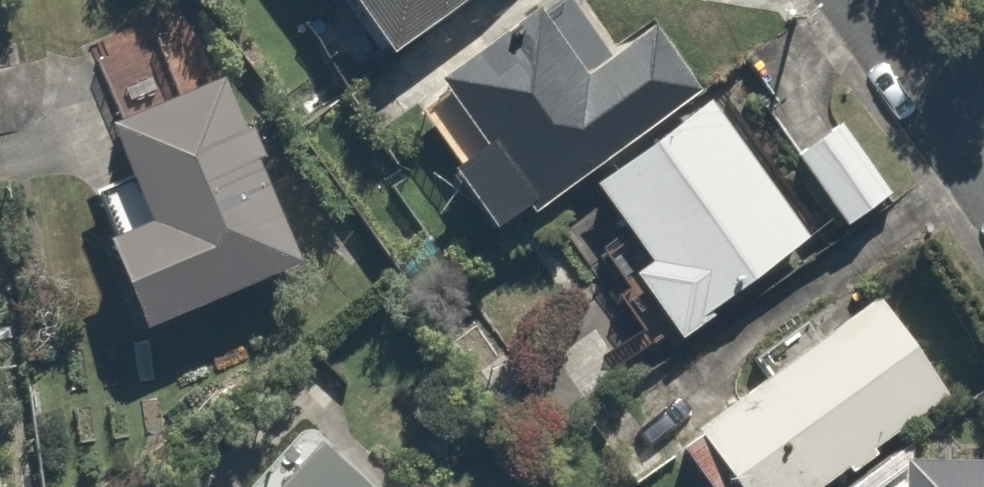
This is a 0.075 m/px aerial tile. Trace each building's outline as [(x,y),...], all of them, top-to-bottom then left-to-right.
[(539,20),(524,0),(341,0),(377,50),(332,82),(374,140),(412,112),(539,20)] [(539,20),(412,112),(497,229),(576,171),(702,80),(650,8),(571,65),(539,20)] [(127,170),(85,187),(142,326),(300,261),(223,75),(108,123),(127,170)] [(576,171),(620,232),(595,249),(664,345),(719,306),(815,236),(702,80),(576,171)] [(822,111),(775,143),(828,222),(876,189),(822,111)] [(876,291),(667,441),(700,486),(813,486),(947,391),(876,291)] [(320,424),(267,486),(396,486),(320,424)] [(892,458),(892,486),(983,486),(983,460),(892,458)]
